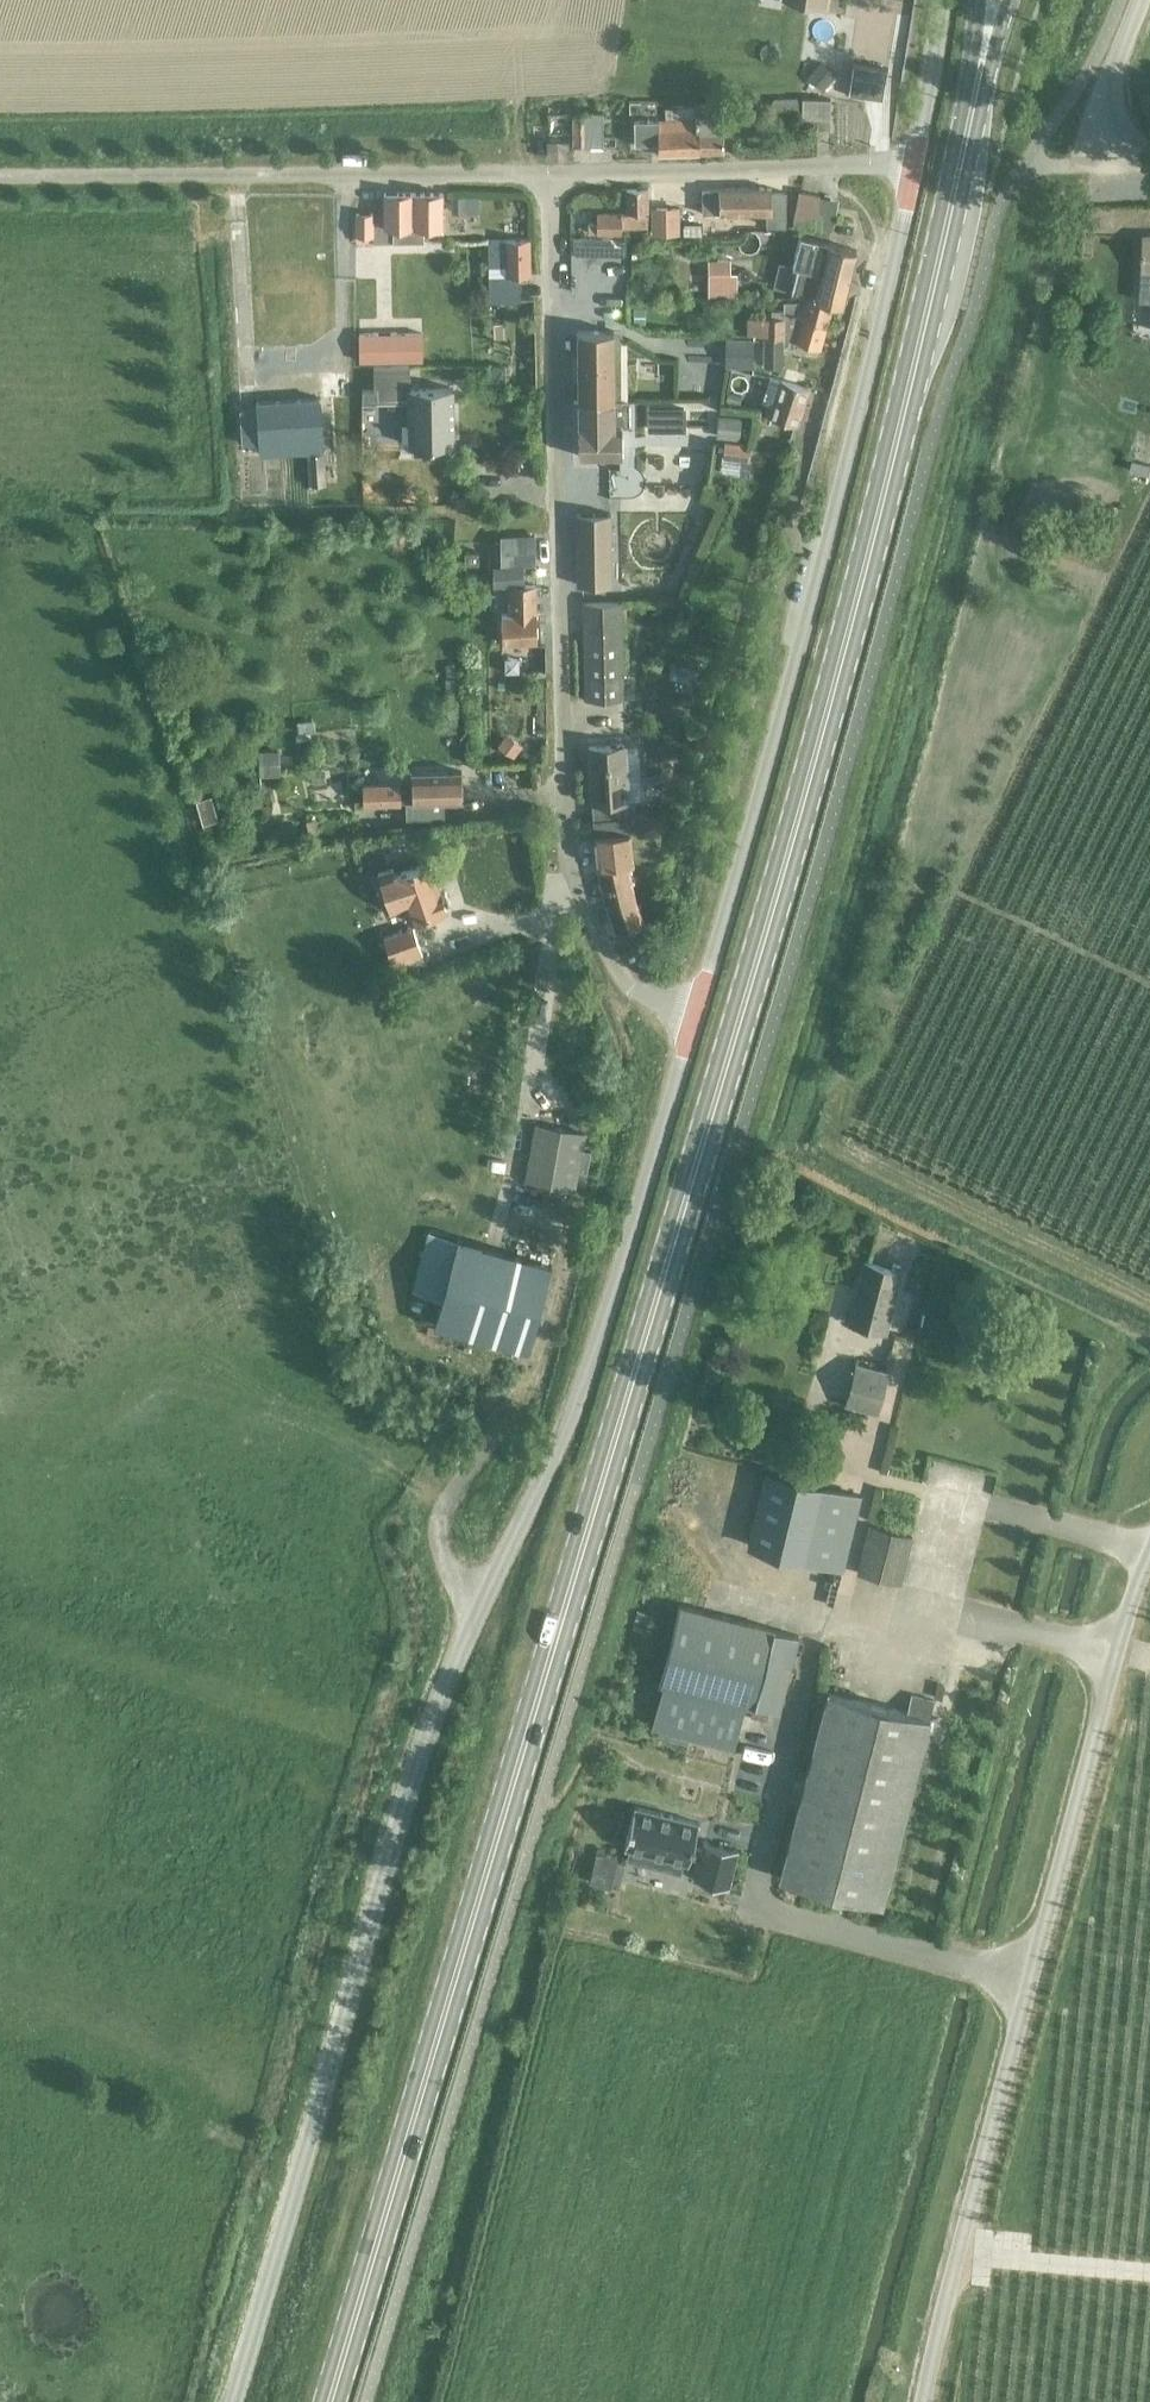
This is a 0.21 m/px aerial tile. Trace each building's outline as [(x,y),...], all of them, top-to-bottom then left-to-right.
[(820,63),(806,80),(822,92),(835,76),(820,63)] [(853,66),(849,95),(883,101),(888,71),(853,66)] [(830,128),(831,99),(802,98),(801,128),(830,128)] [(797,101),(772,101),(772,113),(797,113),(797,101)] [(695,120),(635,120),(635,146),(651,145),(659,145),(659,155),(699,154),(699,105),(695,105),(695,120)] [(699,105),(699,154),(724,153),(722,105),(699,105)] [(584,115),(574,115),(575,146),(602,145),(601,121),(601,111),(589,111),(584,111),(584,115)] [(549,157),(567,157),(567,142),(549,142),(549,157)] [(770,186),(698,187),(698,191),(698,212),(765,212),(765,224),(785,224),(786,191),(770,191),(770,188),(770,186)] [(627,226),(648,226),(648,188),(626,189),(626,212),(621,212),(621,214),(598,214),(598,223),(589,223),(589,233),(622,232),(622,227),(627,227),(627,226)] [(819,195),(798,190),(792,221),(812,225),(819,195)] [(423,240),(423,226),(437,226),(437,231),(443,231),(443,193),(384,193),(384,214),(373,214),(356,214),(356,234),(356,242),(386,241),(423,240)] [(464,196),(449,196),(449,211),(464,211),(464,196)] [(678,208),(650,209),(651,234),(678,234),(678,208)] [(700,223),(682,224),(683,235),(701,234),(700,223)] [(800,291),(842,303),(856,250),(828,243),(800,236),(792,265),(798,267),(791,289),(800,291)] [(496,240),(489,240),(489,256),(493,256),(494,280),(494,301),(508,300),(518,300),(518,275),(530,275),(529,239),(496,240)] [(1140,271),(1149,271),(1149,239),(1141,239),(1140,271)] [(736,269),(708,269),(708,298),(736,298),(736,269)] [(706,283),(690,284),(690,299),(706,298),(706,283)] [(784,316),(764,317),(747,317),(747,333),(764,334),(764,365),(784,365),(784,345),(784,343),(784,339),(784,337),(785,316),(801,315),(827,323),(833,301),(842,304),(842,303),(800,291),(799,301),(783,301),(784,316)] [(644,310),(633,310),(633,324),(644,324),(644,310)] [(784,337),(784,339),(784,343),(793,346),(795,340),(820,348),(827,323),(801,315),(785,316),(784,337)] [(621,425),(629,424),(629,399),(614,399),(613,332),(577,332),(579,456),(621,456),(621,425)] [(421,333),(359,334),(359,361),(421,360),(421,333)] [(752,342),(725,342),(725,370),(752,370),(752,342)] [(452,389),(410,390),(410,366),(374,366),(374,390),(362,390),(362,402),(409,401),(410,445),(453,445),(452,389)] [(504,368),(492,368),(492,386),(505,386),(504,368)] [(768,401),(763,419),(769,421),(771,415),(797,423),(802,408),(808,388),(782,380),(771,377),(764,400),(768,401)] [(726,395),(724,402),(739,405),(741,397),(726,395)] [(258,443),(259,454),(283,452),(283,441),(323,439),(320,398),(256,402),(256,410),(241,411),(243,443),(258,443)] [(719,414),(717,436),(740,438),(742,417),(719,414)] [(748,476),(751,444),(724,441),(721,473),(748,476)] [(309,485),(326,484),(324,447),(307,448),(309,485)] [(609,514),(577,514),(577,586),(609,586),(609,514)] [(501,534),(501,565),(535,565),(536,534),(501,534)] [(478,563),(478,551),(464,551),(464,563),(478,563)] [(511,613),(502,613),(503,640),(537,639),(536,586),(510,586),(511,613)] [(585,698),(623,698),(621,602),(583,603),(585,698)] [(454,682),(446,682),(446,693),(455,693),(454,682)] [(455,696),(446,696),(446,707),(455,707),(455,696)] [(456,710),(446,710),(446,721),(456,721),(456,710)] [(456,725),(446,725),(446,736),(456,736),(456,725)] [(309,735),(295,737),(295,744),(310,742),(309,735)] [(505,737),(495,750),(512,761),(521,748),(505,737)] [(455,739),(447,739),(447,751),(456,751),(455,739)] [(593,802),(594,819),(627,814),(626,800),(627,800),(624,744),(621,744),(621,742),(611,742),(611,745),(588,746),(592,802),(593,802)] [(277,754),(257,754),(258,779),(279,778),(277,754)] [(248,767),(240,767),(240,778),(248,778),(248,767)] [(363,802),(406,801),(406,818),(445,817),(444,800),(462,800),(461,770),(411,772),(412,787),(400,788),(400,782),(362,783),(363,802)] [(323,772),(310,773),(311,788),(325,786),(323,772)] [(203,823),(217,819),(210,795),(197,799),(203,823)] [(627,814),(594,819),(593,819),(598,865),(606,904),(618,933),(645,923),(634,896),(626,861),(633,860),(628,814),(627,814)] [(314,818),(304,821),(307,835),(317,833),(314,818)] [(430,863),(396,875),(394,868),(379,873),(392,910),(404,906),(409,922),(447,910),(430,863)] [(423,956),(420,948),(413,928),(382,939),(389,959),(391,967),(423,956)] [(574,1189),(585,1132),(536,1122),(525,1179),(574,1189)] [(414,1288),(441,1296),(457,1237),(429,1230),(414,1288)] [(457,1237),(441,1296),(434,1324),(462,1332),(462,1330),(528,1348),(551,1264),(480,1245),(481,1243),(457,1237)] [(885,1333),(901,1274),(864,1264),(849,1323),(885,1333)] [(876,1412),(886,1373),(856,1365),(845,1404),(876,1412)] [(747,1546),(842,1570),(860,1496),(816,1485),(764,1472),(747,1546)] [(899,1584),(911,1538),(868,1527),(856,1573),(899,1584)] [(778,1713),(797,1637),(677,1606),(658,1682),(665,1683),(653,1730),(734,1751),(745,1705),(778,1713)] [(936,1684),(933,1697),(940,1699),(944,1685),(936,1684)] [(928,1718),(933,1700),(911,1694),(906,1712),(827,1692),(780,1877),(882,1904),(930,1718),(928,1718)] [(634,1807),(624,1847),(629,1848),(626,1859),(679,1873),(682,1861),(688,1863),(690,1856),(699,1858),(694,1878),(728,1887),(737,1849),(703,1840),(701,1849),(692,1847),(698,1823),(634,1807)]
